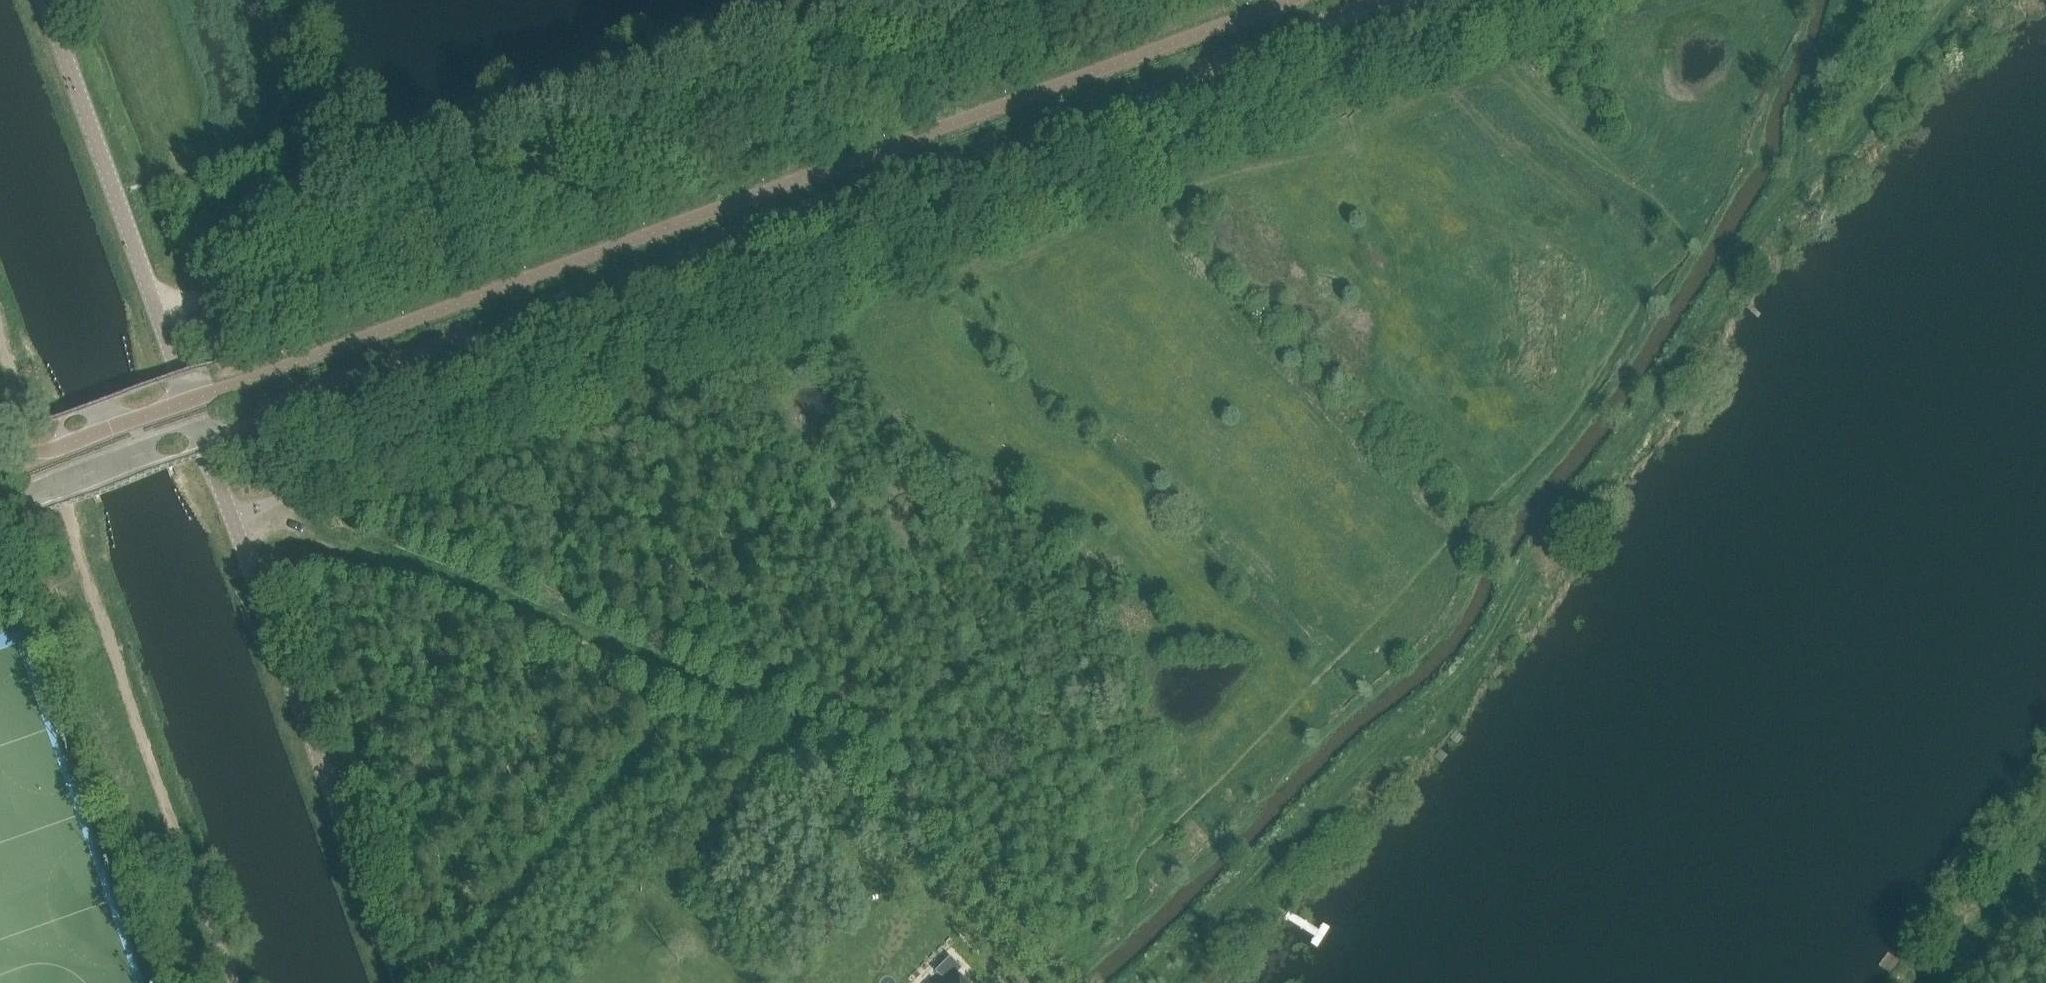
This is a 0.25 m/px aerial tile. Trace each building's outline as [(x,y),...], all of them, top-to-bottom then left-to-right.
[(944,982),(964,982),(955,974),(961,968),(951,957),(936,971),(946,981),(944,982)]
